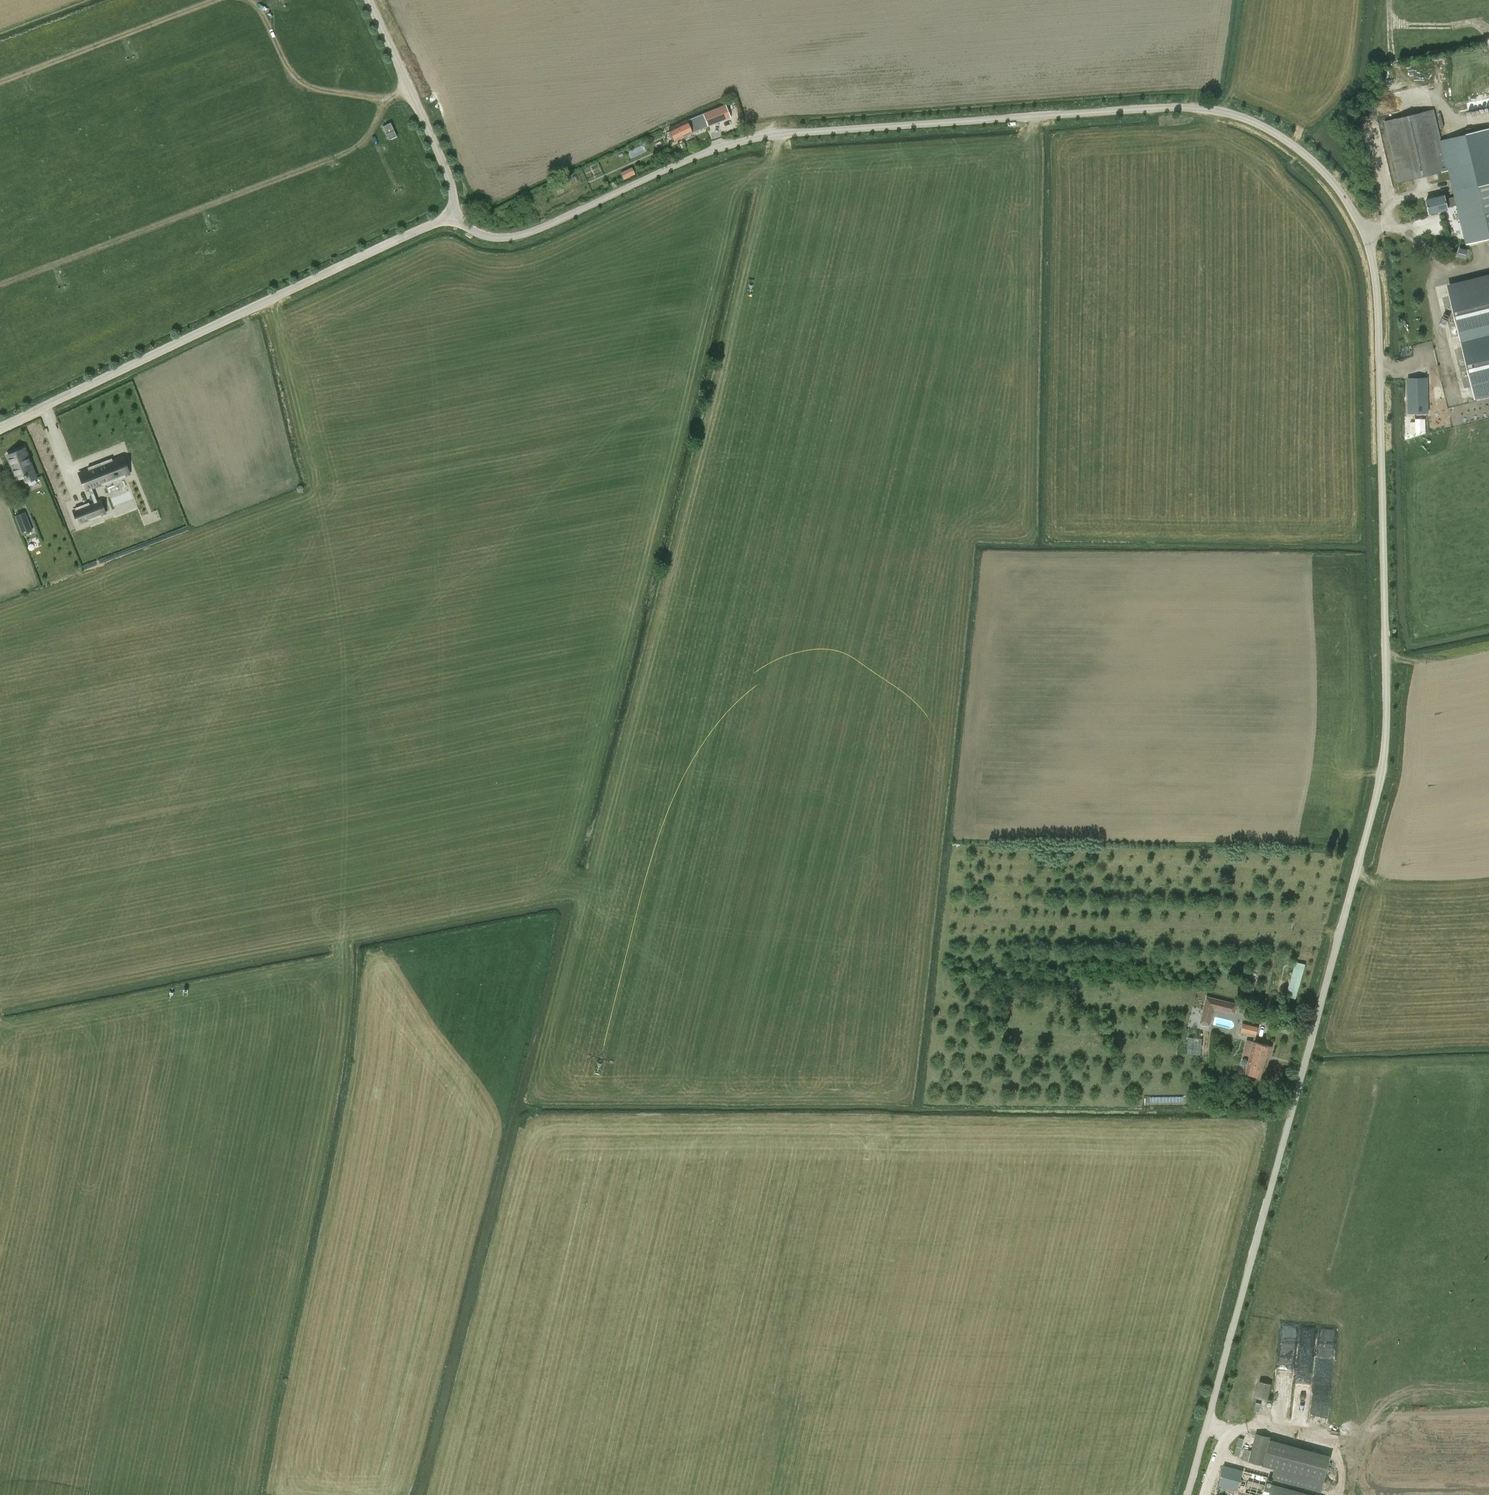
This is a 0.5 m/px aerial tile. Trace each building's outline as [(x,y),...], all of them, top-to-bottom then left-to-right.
[(674,141),(692,132),(708,125),(728,117),(723,105),(703,113),(687,120),(669,129),(674,141)] [(1398,182),(1448,170),(1441,140),(1434,109),(1384,121),(1398,182)] [(397,138),(391,124),(383,126),(389,141),(397,138)] [(623,179),(635,173),(631,165),(619,172),(623,179)] [(1447,207),(1457,205),(1466,244),(1488,238),(1488,182),(1454,191),(1455,196),(1445,199),(1445,195),(1426,200),(1429,213),(1448,209),(1447,207)] [(1426,377),(1415,380),(1422,411),(1438,407),(1436,400),(1432,401),(1426,377)] [(8,454),(17,479),(25,476),(25,477),(27,476),(27,475),(34,472),(24,448),(8,454)] [(94,503),(75,510),(79,522),(104,513),(104,512),(103,512),(99,501),(100,501),(99,500),(98,501),(92,487),(102,483),(102,484),(125,475),(128,473),(128,472),(127,473),(121,457),(122,457),(122,456),(80,473),(87,489),(88,489),(94,503)] [(25,512),(15,515),(20,527),(29,524),(25,512)] [(1297,998),(1305,963),(1295,960),(1287,996),(1297,998)] [(1207,997),(1201,1022),(1209,1024),(1213,1007),(1234,1012),(1236,1004),(1207,997)] [(1245,1015),(1240,1032),(1256,1036),(1260,1019),(1245,1015)] [(1189,1036),(1187,1052),(1201,1054),(1203,1038),(1189,1036)] [(1272,1046),(1253,1041),(1245,1072),(1264,1077),(1272,1046)] [(1295,1369),(1294,1347),(1283,1348),(1284,1369),(1295,1369)] [(1259,1380),(1255,1396),(1267,1399),(1271,1383),(1259,1380)] [(1322,1490),(1331,1452),(1255,1433),(1251,1449),(1245,1447),(1242,1459),(1274,1466),(1271,1478),(1322,1490)] [(1238,1437),(1234,1453),(1240,1454),(1243,1438),(1238,1437)] [(1217,1494),(1238,1494),(1239,1491),(1252,1494),(1314,1494),(1266,1482),(1268,1476),(1224,1464),(1218,1486),(1220,1486),(1217,1494)]
